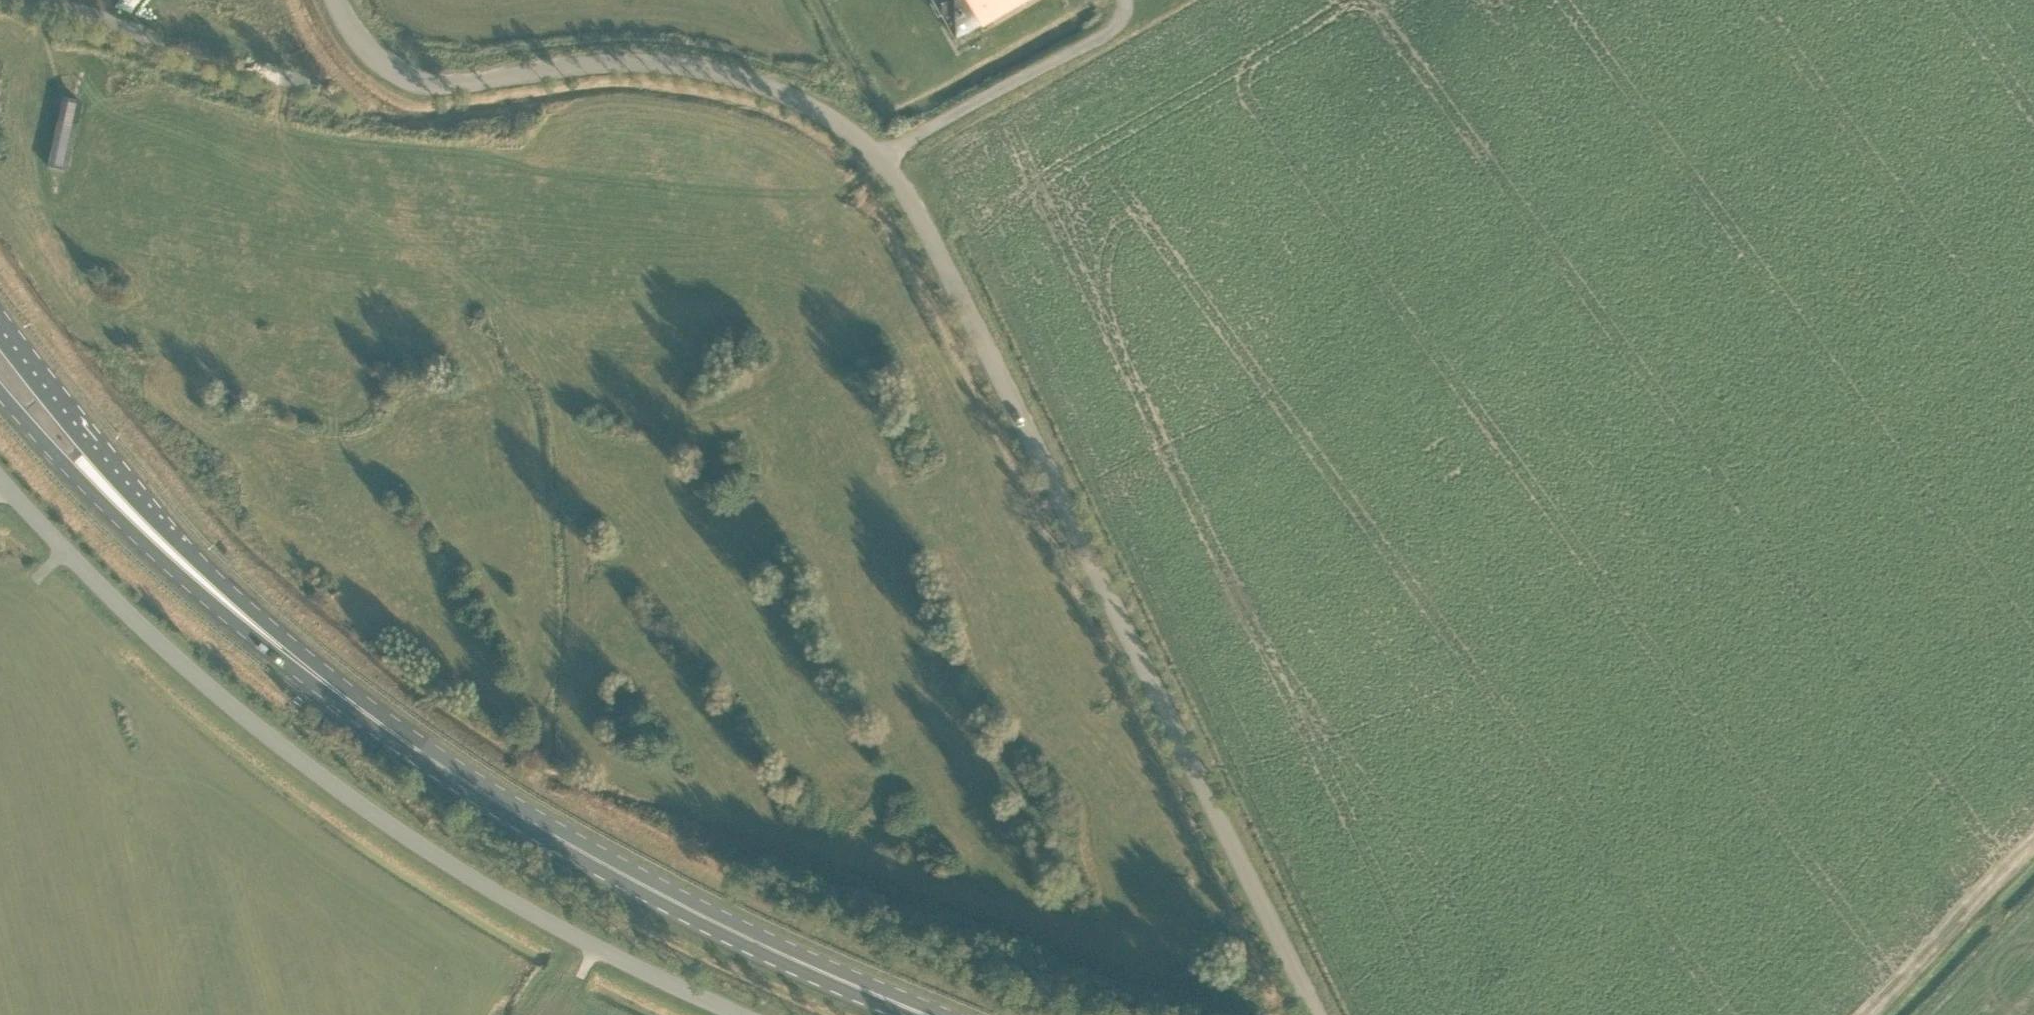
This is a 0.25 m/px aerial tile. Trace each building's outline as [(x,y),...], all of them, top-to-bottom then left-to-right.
[(956,39),(1027,0),(934,0),(956,39)] [(81,97),(62,94),(49,167),(67,170),(81,97)]
